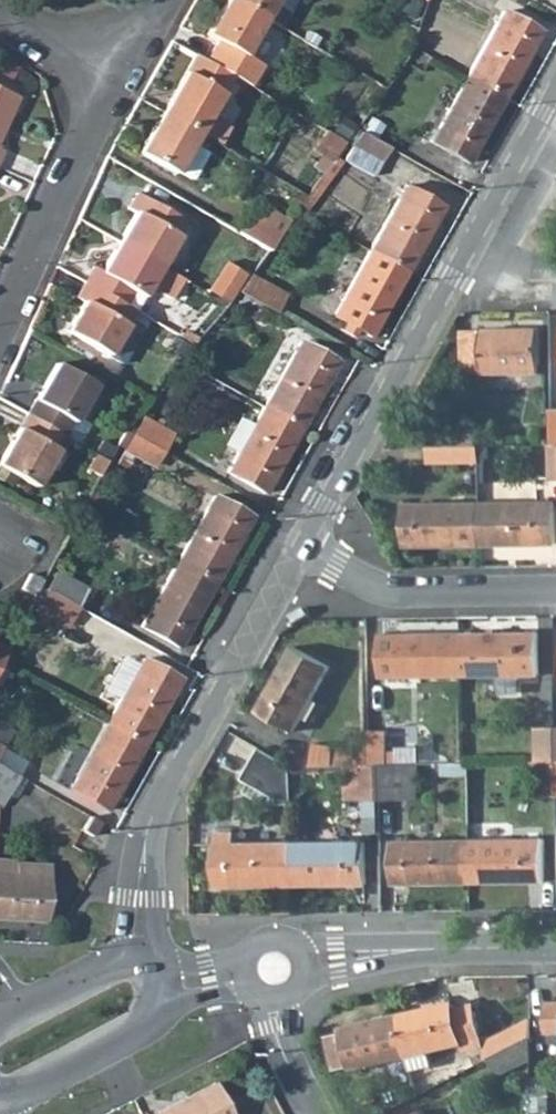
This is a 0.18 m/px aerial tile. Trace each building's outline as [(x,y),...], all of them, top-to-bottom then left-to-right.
[(248,87),(261,65),(243,54),(264,18),(232,0),(226,0),(206,35),(217,41),(205,61),(230,76),(248,87)] [(278,27),(287,12),(272,4),(274,0),(232,0),(264,18),(278,27)] [(287,12),(294,0),(274,0),(272,4),(287,12)] [(465,77),(503,98),(539,32),(502,11),(465,77)] [(194,55),(161,113),(197,133),(206,119),(230,76),(205,61),(194,55)] [(465,77),(429,142),(467,163),(503,98),(465,77)] [(16,97),(0,89),(0,133),(16,97)] [(138,152),(174,173),(175,171),(191,144),(197,133),(161,113),(138,152)] [(206,119),(197,133),(217,145),(226,130),(206,119)] [(324,158),(331,162),(345,143),(326,131),(317,144),(329,150),(324,158)] [(351,146),(380,162),(389,148),(359,132),(351,146)] [(191,180),(206,153),(191,144),(175,171),(191,180)] [(312,151),(324,158),(329,150),(317,144),(312,151)] [(343,161),(372,177),(380,162),(351,146),(343,161)] [(297,210),(303,213),(314,198),(311,196),(319,187),(322,190),(331,178),(324,173),(306,197),(297,210)] [(405,186),(369,250),(407,271),(443,207),(405,186)] [(117,243),(159,267),(185,222),(136,194),(127,209),(134,214),(117,243)] [(251,218),(279,235),(288,222),(259,205),(251,218)] [(236,232),(268,251),(279,235),(251,218),(246,215),(236,232)] [(83,283),(124,306),(133,292),(141,297),(148,286),(171,299),(182,280),(159,267),(117,243),(100,272),(92,267),(83,283)] [(332,317),(369,338),(407,271),(369,250),(332,317)] [(207,291),(226,303),(244,275),(225,263),(207,291)] [(237,291),(276,313),(286,295),(249,275),(237,291)] [(66,331),(107,355),(124,325),(132,311),(124,306),(83,283),(74,298),(82,303),(66,331)] [(107,355),(122,363),(139,334),(124,325),(107,355)] [(463,372),(540,371),(540,328),(462,329),(463,372)] [(263,407),(300,428),(337,362),(299,341),(263,407)] [(26,415),(64,437),(93,385),(56,363),(26,415)] [(226,473),(264,494),(300,428),(263,407),(226,473)] [(124,431),(132,435),(142,417),(136,414),(124,431)] [(34,487),(64,437),(26,415),(0,460),(0,467),(34,487)] [(132,435),(161,451),(171,433),(142,417),(132,435)] [(461,427),(461,445),(479,445),(479,427),(461,427)] [(123,450),(153,466),(161,451),(132,435),(123,450)] [(479,445),(461,445),(429,446),(429,463),(479,462),(479,445)] [(177,561),(214,582),(250,517),(213,496),(177,561)] [(555,543),(555,501),(480,502),(481,544),(555,543)] [(481,544),(480,502),(405,503),(406,545),(481,544)] [(140,627),(178,648),(214,582),(177,561),(140,627)] [(45,589),(76,607),(86,589),(55,572),(45,589)] [(34,609),(65,626),(76,607),(45,589),(34,609)] [(305,607),(290,616),(295,624),(310,615),(305,607)] [(539,674),(539,632),(461,633),(461,675),(539,674)] [(461,675),(461,633),(383,634),(383,676),(402,676),(423,675),(461,675)] [(330,666),(294,645),(258,711),(293,731),(330,666)] [(105,724),(143,745),(179,680),(141,659),(105,724)] [(402,676),(402,685),(423,685),(423,675),(402,676)] [(8,739),(13,730),(1,723),(0,725),(0,735),(8,739)] [(69,789),(106,811),(143,745),(105,724),(69,789)] [(555,762),(555,726),(538,727),(538,762),(555,762)] [(385,750),(385,730),(367,730),(368,747),(368,764),(378,764),(397,764),(397,750),(385,750)] [(312,743),(310,755),(308,765),(317,765),(346,765),(361,764),(368,764),(368,747),(334,746),(312,743)] [(260,748),(243,778),(276,796),(276,804),(290,804),(290,773),(290,765),(260,748)] [(397,750),(397,764),(417,764),(431,763),(431,749),(397,750)] [(290,755),(290,765),(302,765),(308,765),(310,755),(290,755)] [(538,762),(527,762),(527,773),(538,773),(538,796),(555,796),(555,762),(538,762)] [(417,764),(417,774),(438,774),(438,763),(431,763),(417,764)] [(346,774),(346,800),(361,800),(361,764),(346,765),(346,774)] [(378,764),(368,764),(361,764),(361,800),(379,799),(378,764)] [(417,764),(397,764),(378,764),(379,799),(417,798),(417,774),(417,764)] [(290,765),(290,773),(302,773),(302,765),(290,765)] [(317,765),(308,765),(302,765),(302,773),(317,774),(317,765)] [(317,765),(317,774),(346,774),(346,765),(317,765)] [(17,776),(0,766),(0,805),(17,776)] [(80,831),(90,837),(98,823),(89,817),(80,831)] [(234,843),(234,831),(217,831),(218,886),(291,885),(291,843),(234,843)] [(543,881),(542,839),(469,840),(469,882),(543,881)] [(469,882),(469,840),(395,841),(395,883),(469,882)] [(365,884),(364,841),(291,843),(291,885),(365,884)] [(16,877),(17,863),(17,861),(0,860),(0,876),(16,877)] [(44,922),(46,879),(47,865),(17,863),(16,877),(0,876),(0,919),(44,922)] [(452,1003),(398,1016),(407,1057),(430,1052),(462,1045),(464,1052),(482,1048),(473,1005),(454,1009),(452,1003)] [(353,1070),(407,1057),(398,1016),(344,1028),(344,1033),(327,1037),(335,1071),(352,1067),(353,1070)] [(485,1060),(488,1059),(531,1036),(530,1025),(484,1052),(485,1060)] [(531,1061),(531,1036),(488,1059),(498,1078),(531,1061)] [(407,1057),(411,1071),(433,1066),(430,1052),(407,1057)] [(531,1113),(550,1113),(549,1079),(530,1078),(531,1113)] [(158,1113),(229,1113),(214,1085),(158,1113)]
